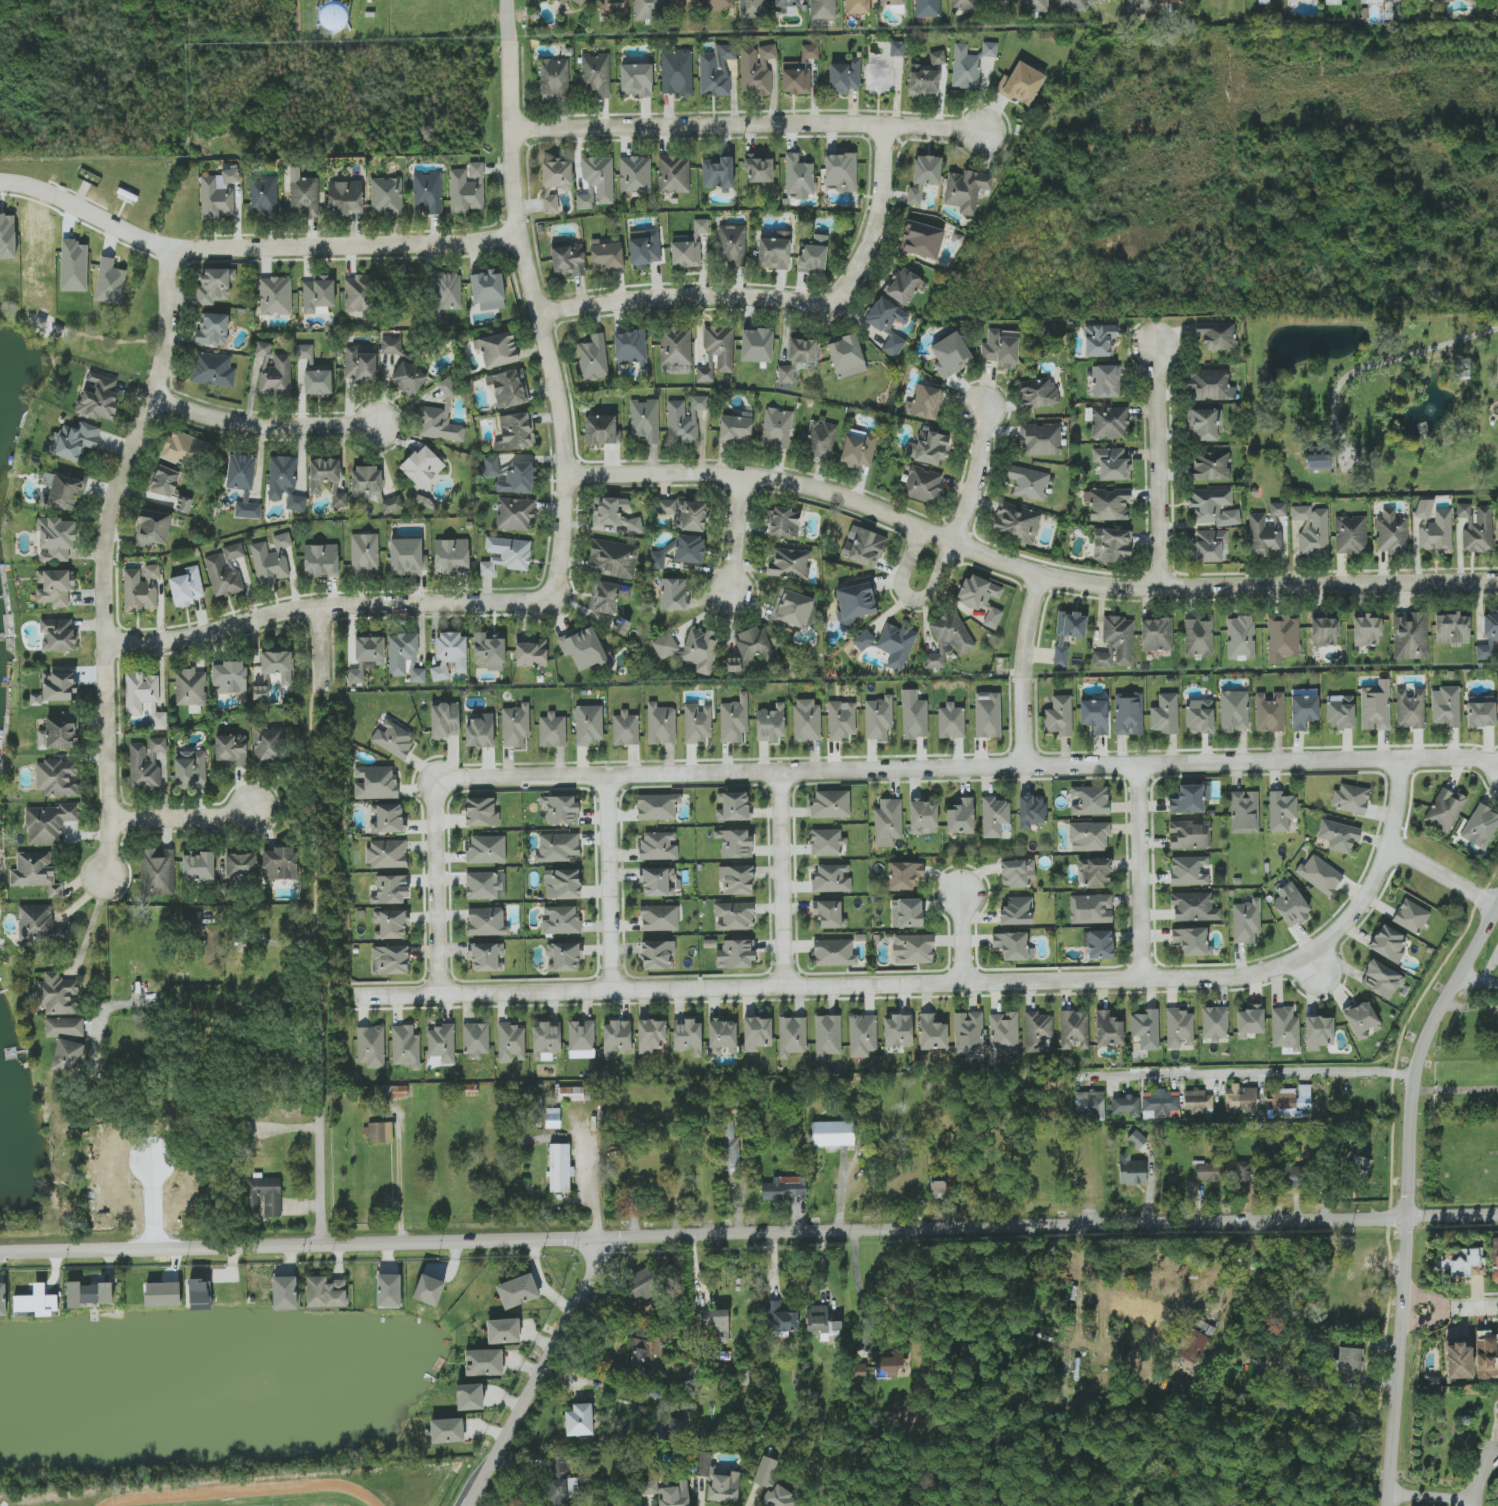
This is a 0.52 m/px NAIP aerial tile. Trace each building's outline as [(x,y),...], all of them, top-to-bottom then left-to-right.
[(626,0),(599,0),(599,14),(627,13),(626,0)] [(635,18),(664,18),(664,0),(634,0),(635,18)] [(704,9),(735,9),(735,0),(704,0),(704,9)] [(739,17),(765,17),(764,0),(739,0),(739,17)] [(782,7),(782,14),(793,13),(793,7),(800,7),(800,0),(775,0),(775,7),(782,7)] [(811,19),(836,19),(835,0),(810,0),(811,19)] [(870,0),(845,0),(845,14),(870,13),(870,0)] [(880,5),(892,6),(892,13),(905,13),(905,0),(880,0),(880,5)] [(940,0),(915,0),(916,17),(941,17),(940,0)] [(952,9),(976,8),(976,0),(952,0),(952,9)] [(1048,0),(1023,0),(1023,12),(1048,11),(1048,0)] [(1087,10),(1087,0),(1055,0),(1055,11),(1087,10)] [(1156,0),(1126,0),(1125,12),(1156,12),(1156,0)] [(890,62),(866,61),(866,93),(894,94),(895,56),(905,56),(905,42),(890,42),(890,62)] [(954,43),(952,87),(979,88),(980,56),(997,57),(998,42),(982,42),(982,54),(967,54),(968,44),(954,43)] [(810,93),(809,59),(819,59),(818,44),(802,45),(802,61),(782,62),(783,94),(810,93)] [(729,96),(729,59),(736,59),(736,45),(714,45),(714,53),(699,53),(699,96),(729,96)] [(741,94),(771,94),(770,59),(776,59),(776,45),(757,45),(758,49),(740,49),(741,94)] [(692,50),(661,50),(661,93),(692,94),(692,50)] [(946,63),(944,50),(929,52),(931,65),(946,63)] [(610,98),(609,54),(582,55),(582,90),(597,90),(597,98),(610,98)] [(861,89),(860,57),(852,58),(853,64),(829,64),(829,93),(848,93),(848,89),(861,89)] [(541,99),(569,98),(568,59),(540,60),(541,99)] [(1028,108),(1047,76),(1019,60),(1009,77),(1005,75),(996,89),(1028,108)] [(620,64),(621,94),(639,94),(639,97),(653,97),(652,64),(620,64)] [(940,71),(922,70),(922,64),(910,64),(908,96),(939,98),(940,71)] [(799,152),(785,153),(787,193),(796,193),(797,198),(815,197),(814,162),(799,163),(799,152)] [(856,154),(825,154),(826,192),(857,192),(856,154)] [(773,182),(772,155),(746,155),(747,182),(773,182)] [(620,157),(620,193),(651,192),(650,156),(620,157)] [(658,157),(659,193),(690,193),(689,156),(658,157)] [(941,157),(914,156),(913,186),(908,186),(907,204),(921,205),(922,185),(940,186),(941,157)] [(614,202),(613,157),(583,157),(583,194),(577,194),(577,209),(594,208),(594,203),(614,202)] [(733,187),(733,158),(702,158),(703,188),(733,187)] [(542,160),(543,188),(572,187),(571,162),(559,162),(559,159),(542,160)] [(485,212),(483,162),(467,163),(467,169),(449,169),(450,213),(485,212)] [(290,166),(291,217),(319,217),(318,177),(301,178),(300,166),(290,166)] [(200,176),(201,218),(235,218),(234,182),(239,182),(239,167),(222,168),(222,175),(200,176)] [(943,204),(960,207),(959,214),(976,216),(980,189),(990,191),(993,175),(963,170),(962,174),(948,172),(943,204)] [(441,172),(413,172),(414,211),(428,210),(429,215),(442,214),(441,172)] [(277,177),(249,178),(250,214),(278,213),(277,177)] [(370,178),(371,210),(379,210),(379,215),(403,214),(402,177),(370,178)] [(363,215),(363,181),(328,181),(328,215),(363,215)] [(558,212),(557,194),(543,195),(544,213),(558,212)] [(16,214),(0,214),(0,257),(16,257),(16,214)] [(701,267),(701,242),(696,242),(696,233),(709,233),(708,219),(694,219),(694,236),(672,237),(673,264),(680,264),(680,267),(701,267)] [(945,229),(906,220),(899,251),(938,260),(945,229)] [(720,224),(719,261),(733,261),(733,267),(745,267),(746,225),(720,224)] [(630,267),(646,267),(646,262),(661,262),(660,230),(629,231),(630,267)] [(757,268),(789,269),(791,231),(777,231),(777,238),(759,238),(757,268)] [(797,271),(826,272),(827,235),(813,234),(813,245),(798,244),(797,271)] [(61,291),(87,291),(88,244),(78,244),(79,240),(62,239),(61,291)] [(591,240),(592,271),(623,271),(623,240),(591,240)] [(585,276),(583,244),(551,246),(553,274),(572,273),(572,276),(585,276)] [(94,300),(121,305),(127,270),(113,267),(115,258),(102,256),(94,300)] [(236,268),(201,268),(201,286),(196,285),(196,305),(214,306),(214,300),(229,300),(230,280),(236,280),(236,268)] [(898,275),(894,272),(882,292),(908,307),(917,289),(923,292),(928,282),(903,268),(898,275)] [(505,309),(502,270),(471,272),(472,304),(480,303),(480,310),(505,309)] [(461,309),(461,273),(434,274),(435,309),(461,309)] [(377,275),(353,274),(353,278),(346,277),(345,311),(376,311),(377,275)] [(303,314),(328,314),(328,307),(334,307),(334,275),(316,275),(316,281),(303,282),(303,314)] [(291,315),(291,277),(260,277),(260,295),(256,295),(256,307),(261,307),(261,315),(291,315)] [(910,315),(879,295),(862,320),(888,337),(880,349),(895,359),(906,342),(889,330),(895,320),(904,325),(910,315)] [(195,344),(228,345),(229,314),(200,313),(200,330),(196,330),(195,344)] [(1203,350),(1235,349),(1234,322),(1195,322),(1195,337),(1203,336),(1203,350)] [(1085,357),(1113,357),(1113,338),(1117,337),(1117,325),(1085,325),(1085,357)] [(733,373),(734,327),(704,326),(703,348),(708,348),(708,367),(696,367),(696,383),(715,383),(715,372),(733,373)] [(691,327),(660,327),(661,366),(692,365),(691,327)] [(772,363),(773,330),(742,328),(741,361),(772,363)] [(1019,331),(988,329),(987,343),(981,343),(981,359),(997,360),(997,367),(1017,368),(1019,331)] [(934,365),(943,380),(975,361),(956,330),(929,347),(938,362),(934,365)] [(616,364),(640,363),(640,371),(647,370),(646,331),(614,332),(616,364)] [(518,362),(513,332),(476,338),(482,369),(518,362)] [(578,343),(582,381),(609,378),(604,332),(590,334),(591,342),(578,343)] [(826,343),(837,379),(867,370),(856,334),(826,343)] [(401,338),(381,339),(382,354),(402,354),(401,338)] [(787,361),(815,362),(816,339),(788,338),(787,361)] [(255,353),(270,355),(272,343),(257,342),(255,353)] [(312,344),(298,345),(298,359),(312,358),(312,344)] [(377,354),(359,353),(359,346),(345,346),(345,378),(355,379),(355,384),(376,384),(377,354)] [(236,368),(231,367),(232,355),(195,351),(191,383),(234,388),(236,368)] [(274,354),(274,366),(269,366),(269,355),(259,355),(260,396),(291,395),(291,353),(274,354)] [(389,382),(415,397),(428,375),(402,360),(389,382)] [(779,364),(779,383),(795,383),(795,364),(779,364)] [(1092,365),(1092,377),(1095,377),(1095,397),(1120,398),(1121,366),(1092,365)] [(498,409),(530,402),(522,368),(485,376),(487,385),(492,384),(498,409)] [(1196,400),(1235,399),(1235,386),(1228,387),(1228,369),(1188,369),(1189,389),(1196,389),(1196,400)] [(332,370),(305,370),(304,394),(331,395),(332,370)] [(118,379),(90,372),(82,401),(77,400),(74,412),(113,422),(118,403),(116,402),(119,391),(115,390),(118,379)] [(438,384),(449,400),(461,392),(449,376),(438,384)] [(1020,381),(1023,408),(1059,405),(1057,385),(1050,385),(1049,378),(1020,381)] [(910,415),(937,421),(944,390),(918,384),(910,415)] [(708,396),(691,396),(691,409),(708,410),(708,396)] [(645,444),(659,444),(658,400),(630,401),(631,437),(645,436),(645,444)] [(667,401),(668,443),(698,443),(697,411),(687,411),(686,400),(667,401)] [(463,442),(466,427),(447,424),(450,410),(420,405),(416,435),(463,442)] [(766,407),(760,445),(788,450),(794,412),(766,407)] [(1092,439),(1128,438),(1127,407),(1091,408),(1092,439)] [(1189,441),(1218,441),(1218,433),(1222,433),(1222,409),(1189,410),(1189,441)] [(752,412),(742,412),(742,416),(720,416),(719,443),(751,444),(752,412)] [(497,414),(498,450),(533,449),(532,413),(497,414)] [(621,429),(616,430),(615,415),(584,416),(585,445),(622,444),(621,429)] [(804,456),(831,461),(838,425),(811,420),(804,456)] [(102,428),(79,422),(77,428),(59,423),(51,454),(80,462),(82,454),(94,457),(102,428)] [(1061,424),(1019,424),(1020,455),(1061,455),(1061,424)] [(878,435),(847,429),(839,465),(853,468),(854,464),(871,467),(878,435)] [(937,466),(939,459),(944,460),(949,436),(920,429),(916,443),(910,442),(906,458),(937,466)] [(161,455),(200,469),(209,443),(174,431),(172,438),(167,437),(161,455)] [(446,466),(425,443),(400,467),(421,489),(446,466)] [(1307,470),(1331,470),(1330,446),(1306,447),(1307,470)] [(1129,480),(1128,448),(1092,448),(1093,462),(1100,462),(1100,480),(1129,480)] [(1192,480),(1229,479),(1228,451),(1191,452),(1192,480)] [(227,488),(244,489),(243,502),(236,502),(235,517),(261,519),(262,504),(252,503),(255,455),(229,453),(227,488)] [(269,500),(282,500),(282,487),(297,487),(296,456),(269,456),(269,500)] [(496,492),(532,492),(532,462),(511,462),(511,468),(499,468),(499,457),(483,457),(483,476),(506,476),(506,480),(496,480),(496,492)] [(310,494),(332,494),(333,507),(347,507),(347,493),(340,493),(340,459),(310,459),(310,494)] [(1051,474),(1009,464),(1006,478),(1016,480),(1012,494),(1044,502),(1051,474)] [(181,472),(157,465),(149,490),(172,498),(181,472)] [(903,495),(936,505),(945,475),(911,465),(903,495)] [(352,499),(378,498),(383,515),(404,508),(400,495),(386,499),(382,499),(382,479),(378,466),(351,466),(352,499)] [(51,487),(55,474),(45,471),(41,484),(51,487)] [(38,503),(72,512),(77,493),(84,494),(87,482),(56,474),(50,495),(40,493),(38,503)] [(286,508),(306,512),(308,497),(293,495),(294,489),(285,487),(284,494),(288,495),(286,508)] [(1083,489),(1083,503),(1090,503),(1090,520),(1127,520),(1127,502),(1130,502),(1130,489),(1083,489)] [(1240,525),(1240,510),(1220,510),(1220,505),(1232,505),(1232,489),(1189,489),(1189,507),(1196,507),(1196,525),(1240,525)] [(642,518),(621,517),(621,510),(629,510),(629,498),(594,497),(593,526),(628,527),(628,534),(641,534),(642,518)] [(533,531),(534,500),(498,498),(497,529),(533,531)] [(1451,509),(1435,509),(1435,522),(1431,522),(1431,499),(1418,499),(1418,551),(1451,551),(1451,509)] [(676,514),(676,500),(659,500),(659,514),(676,514)] [(706,502),(678,501),(677,520),(673,519),(672,530),(705,531),(706,502)] [(1034,543),(1041,512),(999,502),(991,533),(1034,543)] [(1287,503),(1269,502),(1269,516),(1286,516),(1287,503)] [(1462,552),(1492,552),(1493,506),(1476,506),(1476,517),(1471,517),(1471,503),(1456,503),(1456,517),(1467,518),(1467,528),(1463,528),(1462,552)] [(1328,509),(1311,509),(1311,506),(1291,506),(1291,520),(1299,520),(1300,556),(1329,556),(1328,509)] [(142,508),(136,543),(166,549),(173,514),(142,508)] [(1408,554),(1407,518),(1396,518),(1396,508),(1382,508),(1382,518),(1375,518),(1376,551),(1388,551),(1388,555),(1408,554)] [(767,536),(798,536),(799,509),(768,509),(767,536)] [(1265,513),(1249,513),(1250,555),(1283,555),(1282,528),(1265,528),(1265,513)] [(1366,516),(1335,517),(1336,554),(1367,554),(1366,516)] [(75,518),(39,519),(39,561),(69,561),(69,548),(76,548),(75,518)] [(840,556),(876,569),(887,537),(859,527),(853,544),(845,541),(840,556)] [(1093,561),(1130,562),(1131,530),(1094,529),(1093,561)] [(1228,530),(1194,530),(1195,562),(1229,561),(1228,530)] [(250,544),(258,585),(292,578),(285,547),(292,546),(289,532),(273,535),(276,551),(269,552),(266,540),(250,544)] [(379,533),(351,534),(352,577),(379,576),(379,533)] [(704,536),(675,535),(675,562),(703,563),(704,536)] [(531,540),(486,536),(485,557),(481,557),(480,575),(495,576),(495,567),(529,570),(531,540)] [(390,574),(426,573),(425,538),(389,539),(390,574)] [(468,538),(434,540),(436,574),(470,573),(468,538)] [(589,573),(635,578),(638,545),(592,540),(589,573)] [(244,591),(235,559),(246,556),(242,542),(222,547),(223,552),(204,557),(215,599),(244,591)] [(338,544),(304,545),(304,577),(339,576),(338,544)] [(767,576),(810,578),(811,550),(774,549),(774,562),(768,562),(767,576)] [(665,552),(650,552),(650,569),(664,569),(665,552)] [(125,613),(142,613),(142,609),(158,608),(157,580),(161,580),(160,564),(142,565),(142,568),(124,569),(125,613)] [(185,575),(170,578),(174,605),(205,601),(199,565),(184,567),(185,575)] [(69,607),(69,589),(74,589),(74,570),(40,570),(40,588),(36,588),(37,603),(52,602),(52,607),(69,607)] [(984,611),(990,595),(999,599),(1004,588),(968,573),(957,599),(984,611)] [(689,611),(689,588),(685,588),(685,579),(661,578),(660,610),(689,611)] [(588,611),(609,614),(608,618),(616,619),(619,597),(630,598),(632,586),(593,581),(588,611)] [(834,589),(842,626),(856,623),(855,617),(877,613),(871,582),(834,589)] [(806,632),(817,600),(780,587),(769,620),(806,632)] [(1004,611),(990,605),(982,624),(996,630),(1004,611)] [(1469,616),(1459,616),(1459,609),(1435,610),(1435,643),(1469,643),(1469,616)] [(976,647),(956,610),(948,614),(946,615),(929,624),(929,627),(939,645),(939,653),(924,654),(924,668),(944,668),(944,649),(951,644),(954,644),(960,655),(976,647)] [(1085,638),(1087,614),(1058,612),(1056,637),(1054,666),(1067,667),(1069,646),(1063,646),(1063,637),(1085,638)] [(1428,658),(1427,613),(1392,614),(1394,659),(1428,658)] [(1269,663),(1283,663),(1283,656),(1300,656),(1299,619),(1289,619),(1289,614),(1267,614),(1269,663)] [(1484,614),(1484,645),(1476,645),(1476,659),(1497,659),(1497,614),(1484,614)] [(611,629),(624,636),(632,623),(618,615),(611,629)] [(1212,615),(1196,615),(1196,619),(1184,620),(1185,657),(1213,656),(1212,615)] [(1354,646),(1381,645),(1381,615),(1354,615),(1354,646)] [(1255,659),(1254,616),(1227,617),(1228,660),(1255,659)] [(1132,666),(1134,617),(1103,617),(1103,640),(1108,641),(1108,652),(1093,652),(1093,666),(1114,667),(1114,665),(1132,666)] [(74,618),(40,619),(40,633),(42,633),(43,651),(74,650),(74,618)] [(1141,651),(1173,650),(1172,618),(1141,619),(1141,651)] [(1339,618),(1311,618),(1312,646),(1336,646),(1336,636),(1340,636),(1339,618)] [(917,632),(886,621),(879,639),(859,632),(854,646),(864,650),(866,644),(890,653),(885,666),(902,673),(917,632)] [(579,672),(598,663),(600,667),(609,663),(592,625),(575,633),(574,630),(556,638),(564,656),(570,654),(579,672)] [(691,628),(682,659),(698,664),(695,672),(710,676),(723,634),(707,630),(706,633),(691,628)] [(726,671),(745,671),(756,668),(756,666),(753,655),(760,653),(762,659),(774,659),(764,628),(752,628),(733,634),(740,656),(736,658),(726,658),(726,671)] [(681,650),(670,632),(651,642),(661,661),(681,650)] [(425,683),(425,668),(417,668),(418,634),(389,633),(388,676),(409,676),(409,682),(425,683)] [(467,672),(466,633),(436,633),(436,665),(431,665),(432,680),(449,680),(448,662),(455,662),(456,673),(467,672)] [(505,670),(504,633),(473,634),(474,665),(487,664),(487,671),(505,670)] [(356,637),(357,669),(348,669),(349,683),(365,683),(364,668),(385,667),(384,637),(356,637)] [(261,652),(261,673),(280,674),(280,685),(291,685),(292,652),(261,652)] [(246,661),(223,661),(223,665),(212,665),(212,694),(247,693),(246,661)] [(43,700),(76,701),(77,672),(57,672),(57,667),(43,667),(43,700)] [(206,671),(195,672),(195,669),(176,669),(176,705),(207,705),(206,671)] [(158,676),(143,676),(143,671),(125,671),(126,716),(143,716),(143,702),(152,702),(152,730),(167,730),(167,712),(159,712),(158,676)] [(1361,687),(1361,730),(1390,730),(1389,678),(1377,679),(1377,686),(1361,687)] [(268,700),(269,686),(253,686),(253,699),(268,700)] [(1431,688),(1432,724),(1444,724),(1445,728),(1460,727),(1459,687),(1431,688)] [(902,690),(902,738),(928,738),(927,700),(918,700),(917,689),(902,690)] [(1424,689),(1413,689),(1413,697),(1405,697),(1406,690),(1396,689),(1396,728),(1424,728),(1424,689)] [(1221,733),(1234,732),(1234,730),(1249,730),(1248,691),(1220,691),(1221,733)] [(747,692),(739,692),(740,702),(720,703),(721,743),(743,742),(743,732),(748,732),(747,692)] [(976,738),(1001,737),(1000,692),(974,693),(976,738)] [(1143,734),(1142,692),(1114,693),(1115,735),(1130,735),(1143,734)] [(1284,731),(1283,692),(1273,692),(1273,701),(1265,701),(1265,692),(1255,693),(1256,731),(1284,731)] [(1178,734),(1178,693),(1158,693),(1158,707),(1150,707),(1150,730),(1161,730),(1161,734),(1178,734)] [(32,705),(43,704),(42,694),(31,694),(32,705)] [(1072,736),(1072,695),(1053,695),(1053,709),(1044,709),(1045,731),(1059,731),(1059,736),(1072,736)] [(1319,721),(1318,695),(1290,696),(1291,731),(1306,731),(1306,721),(1319,721)] [(1354,729),(1354,695),(1327,695),(1328,729),(1354,729)] [(1495,727),(1495,696),(1466,697),(1466,727),(1495,727)] [(888,739),(887,730),(893,730),(892,698),(865,699),(866,740),(888,739)] [(820,741),(820,699),(794,699),(794,741),(820,741)] [(1108,735),(1107,700),(1080,700),(1080,726),(1092,726),(1093,735),(1108,735)] [(1214,733),(1213,700),(1187,700),(1188,734),(1214,733)] [(856,738),(855,701),(828,702),(829,739),(856,738)] [(529,736),(529,702),(521,702),(521,707),(501,707),(502,747),(524,747),(524,736),(529,736)] [(648,744),(676,743),(675,707),(657,707),(657,702),(647,702),(648,744)] [(964,738),(965,708),(954,707),(954,702),(945,702),(945,708),(939,708),(938,737),(964,738)] [(431,704),(431,738),(459,737),(459,703),(431,704)] [(784,703),(776,703),(776,710),(756,710),(757,742),(778,742),(778,737),(785,737),(784,703)] [(711,704),(684,705),(685,742),(712,741),(711,704)] [(576,744),(603,743),(602,705),(575,706),(576,744)] [(540,747),(566,746),(565,716),(555,716),(555,711),(547,711),(547,716),(539,717),(540,747)] [(639,744),(639,715),(628,715),(627,712),(612,712),(613,745),(639,744)] [(494,747),(494,715),(466,714),(466,747),(494,747)] [(38,749),(78,748),(78,716),(46,716),(46,730),(38,730),(38,749)] [(371,743),(405,759),(416,734),(382,718),(371,743)] [(253,726),(255,767),(284,766),(283,725),(253,726)] [(215,736),(216,767),(248,766),(247,734),(215,736)] [(131,789),(161,788),(161,765),(155,766),(155,752),(167,752),(167,737),(148,738),(148,743),(130,743),(131,789)] [(206,789),(207,750),(176,750),(175,788),(206,789)] [(37,790),(44,790),(45,796),(79,795),(78,760),(36,761),(37,790)] [(392,766),(354,767),(355,799),(398,798),(397,774),(392,774),(392,766)] [(1365,815),(1370,789),(1340,783),(1339,790),(1333,789),(1330,808),(1365,815)] [(1211,800),(1210,784),(1179,785),(1179,798),(1168,799),(1169,813),(1204,812),(1204,800),(1211,800)] [(1070,815),(1108,815),(1108,786),(1070,786),(1070,815)] [(1423,823),(1449,834),(1466,797),(1441,786),(1423,823)] [(812,791),(813,818),(850,817),(849,790),(812,791)] [(1258,791),(1230,791),(1231,833),(1259,833),(1258,791)] [(1269,832),(1289,832),(1289,818),(1297,818),(1297,791),(1269,791),(1269,832)] [(716,821),(749,820),(749,792),(717,793),(717,800),(722,800),(722,809),(716,809),(716,821)] [(675,803),(682,803),(682,793),(637,795),(637,820),(676,819),(675,803)] [(1031,824),(1045,823),(1045,795),(1019,795),(1020,829),(1031,829),(1031,824)] [(578,824),(577,796),(540,796),(540,805),(547,805),(548,825),(578,824)] [(982,838),(1001,838),(1001,823),(1010,823),(1010,801),(996,801),(996,796),(982,796),(982,838)] [(466,826),(499,825),(498,797),(466,798),(466,826)] [(946,810),(946,833),(974,833),(974,798),(956,797),(956,810),(946,810)] [(902,838),(901,799),(880,799),(880,808),(874,808),(875,847),(894,846),(894,838),(902,838)] [(938,800),(910,799),(909,834),(921,834),(922,827),(930,827),(930,832),(937,832),(938,800)] [(26,807),(27,845),(63,844),(63,821),(79,821),(79,803),(59,803),(59,807),(26,807)] [(1477,803),(1460,838),(1486,850),(1497,824),(1497,812),(1477,803)] [(370,833),(403,832),(402,804),(370,804),(370,833)] [(1317,837),(1331,841),(1329,848),(1354,856),(1362,830),(1322,818),(1317,837)] [(1211,848),(1210,820),(1169,821),(1169,850),(1211,848)] [(1070,851),(1106,851),(1106,836),(1110,836),(1110,822),(1070,823),(1070,851)] [(752,858),(751,829),(713,830),(713,839),(721,839),(721,858),(752,858)] [(841,829),(810,830),(811,855),(846,854),(845,837),(841,837),(841,829)] [(640,859),(678,859),(678,845),(670,845),(670,839),(676,839),(676,832),(640,832),(640,859)] [(579,833),(537,834),(538,862),(570,861),(570,855),(580,855),(579,833)] [(468,863),(506,862),(505,835),(467,836),(468,863)] [(407,840),(368,841),(369,868),(407,867),(407,840)] [(297,879),(296,847),(262,848),(263,880),(297,879)] [(140,849),(141,895),(175,894),(174,848),(140,849)] [(63,897),(63,884),(54,884),(53,851),(17,852),(17,869),(10,870),(11,886),(49,885),(49,897),(63,897)] [(214,881),(214,851),(183,851),(183,882),(214,881)] [(256,878),(257,854),(226,854),(226,877),(256,878)] [(1344,875),(1312,854),(1304,866),(1300,863),(1294,872),(1330,896),(1344,875)] [(1208,856),(1170,857),(1171,886),(1208,885),(1207,866),(1209,866),(1208,856)] [(1109,858),(1077,859),(1078,887),(1110,886),(1109,858)] [(1034,880),(1034,859),(1000,861),(1001,887),(1027,886),(1027,880),(1034,880)] [(888,890),(913,890),(913,877),(924,877),(924,863),(888,862),(888,890)] [(852,892),(852,878),(843,878),(843,872),(849,872),(849,865),(815,864),(814,891),(852,892)] [(719,866),(720,895),(753,894),(752,865),(719,866)] [(642,868),(642,896),(675,896),(674,868),(642,868)] [(547,898),(580,898),(580,870),(548,869),(547,898)] [(496,872),(466,872),(466,899),(497,899),(497,890),(503,890),(502,881),(496,881),(496,872)] [(370,904),(407,903),(406,875),(376,875),(376,889),(370,889),(370,904)] [(1289,927),(1312,912),(1294,884),(1270,899),(1289,927)] [(1172,921),(1221,920),(1221,908),(1212,908),(1212,892),(1172,893),(1172,921)] [(1070,923),(1112,923),(1112,894),(1070,895),(1070,923)] [(1032,896),(1007,897),(1007,908),(999,908),(999,925),(1033,924),(1032,896)] [(1255,943),(1255,933),(1261,933),(1260,897),(1252,897),(1252,903),(1232,903),(1233,943),(1255,943)] [(922,927),(922,898),(891,899),(892,927),(922,927)] [(1420,934),(1430,910),(1402,898),(1392,923),(1420,934)] [(841,900),(812,901),(812,915),(820,915),(820,928),(847,927),(847,918),(841,918),(841,900)] [(715,930),(754,929),(753,902),(714,903),(715,930)] [(19,944),(69,943),(69,926),(52,926),(52,904),(19,905),(19,944)] [(678,905),(641,906),(641,931),(679,930),(678,905)] [(543,934),(579,933),(579,906),(542,907),(543,934)] [(467,908),(468,936),(510,934),(509,925),(504,925),(503,907),(467,908)] [(405,910),(373,910),(373,922),(376,922),(376,939),(405,939),(405,910)] [(1397,964),(1407,946),(1400,942),(1403,935),(1381,923),(1368,948),(1397,964)] [(221,948),(223,927),(204,925),(202,946),(221,948)] [(1182,956),(1207,955),(1206,928),(1171,928),(1171,943),(1182,943),(1182,956)] [(1112,930),(1088,931),(1088,959),(1113,958),(1112,930)] [(992,933),(992,948),(1003,947),(1003,960),(1034,959),(1034,947),(1027,947),(1026,932),(992,933)] [(934,963),(933,934),(893,936),(894,964),(934,963)] [(754,939),(723,940),(724,960),(717,960),(717,968),(751,967),(751,960),(755,960),(754,939)] [(814,940),(814,966),(858,965),(858,954),(852,954),(852,939),(814,940)] [(673,941),(642,942),(642,969),(674,969),(673,941)] [(470,943),(470,972),(504,971),(503,942),(470,943)] [(547,971),(578,971),(578,956),(581,957),(582,943),(547,943),(547,971)] [(372,946),(372,974),(408,973),(408,945),(372,946)] [(1358,982),(1389,1001),(1403,977),(1373,958),(1358,982)] [(46,1015),(80,1014),(78,979),(60,980),(59,971),(44,971),(45,981),(36,981),(37,1004),(45,1003),(46,1015)] [(1368,999),(1342,1011),(1356,1041),(1382,1029),(1368,999)] [(1264,1036),(1263,1003),(1248,1004),(1248,1010),(1236,1011),(1237,1036),(1264,1036)] [(1228,1006),(1202,1007),(1202,1042),(1218,1042),(1218,1036),(1228,1035),(1228,1006)] [(1271,1007),(1272,1047),(1292,1047),(1292,1052),(1300,1052),(1299,1016),(1293,1016),(1293,1007),(1271,1007)] [(1140,1050),(1159,1050),(1158,1008),(1146,1009),(1147,1014),(1130,1014),(1131,1036),(1140,1036),(1140,1050)] [(1095,1010),(1096,1045),(1124,1044),(1123,1019),(1110,1019),(1110,1010),(1095,1010)] [(1167,1048),(1181,1047),(1181,1045),(1193,1045),(1193,1010),(1166,1010),(1167,1048)] [(1052,1015),(1039,1015),(1039,1011),(1024,1011),(1025,1053),(1053,1052),(1052,1015)] [(1088,1011),(1060,1011),(1061,1049),(1089,1049),(1088,1011)] [(955,1054),(983,1054),(982,1012),(954,1012),(955,1054)] [(933,1013),(919,1013),(920,1049),(948,1049),(947,1023),(934,1023),(933,1013)] [(1019,1054),(1018,1013),(989,1013),(990,1054),(1019,1054)] [(840,1015),(815,1015),(816,1059),(827,1059),(827,1054),(841,1054),(840,1015)] [(869,1057),(868,1050),(877,1050),(876,1015),(849,1015),(850,1057),(869,1057)] [(912,1046),(912,1016),(884,1016),(885,1046),(912,1046)] [(84,1017),(45,1018),(45,1037),(84,1037),(84,1017)] [(772,1046),(771,1017),(743,1018),(744,1052),(758,1051),(758,1047),(772,1046)] [(806,1017),(779,1017),(780,1059),(789,1058),(789,1053),(807,1053),(806,1017)] [(1333,1017),(1305,1017),(1306,1051),(1320,1051),(1320,1045),(1334,1045),(1333,1017)] [(708,1019),(709,1054),(737,1053),(736,1022),(723,1022),(723,1018),(708,1019)] [(673,1051),(694,1051),(693,1057),(701,1057),(702,1023),(694,1023),(694,1020),(674,1019),(673,1051)] [(568,1021),(569,1058),(595,1058),(594,1020),(568,1021)] [(638,1020),(638,1054),(653,1054),(653,1049),(661,1049),(661,1040),(666,1039),(666,1020),(638,1020)] [(631,1052),(631,1021),(603,1022),(604,1059),(612,1059),(612,1052),(631,1052)] [(524,1027),(517,1028),(517,1022),(498,1022),(498,1063),(514,1062),(514,1060),(525,1060),(524,1027)] [(489,1023),(463,1024),(463,1054),(472,1054),(472,1059),(482,1059),(481,1053),(489,1053),(489,1023)] [(533,1061),(552,1060),(552,1053),(560,1053),(560,1023),(532,1023),(533,1061)] [(420,1035),(414,1035),(414,1025),(392,1025),(392,1065),(412,1065),(412,1070),(420,1070),(420,1035)] [(385,1068),(384,1026),(357,1027),(357,1063),(365,1062),(366,1068),(385,1068)] [(454,1026),(427,1026),(428,1056),(441,1056),(441,1064),(455,1064),(454,1026)] [(50,1070),(78,1077),(86,1044),(58,1038),(50,1070)] [(1310,1084),(1297,1085),(1297,1086),(1265,1087),(1266,1109),(1311,1108),(1310,1084)] [(407,1085),(389,1086),(389,1098),(408,1098),(407,1085)] [(1225,1087),(1226,1113),(1257,1112),(1257,1086),(1225,1087)] [(555,1101),(583,1101),(583,1087),(556,1087),(555,1101)] [(1143,1118),(1169,1118),(1169,1110),(1179,1110),(1179,1090),(1151,1090),(1151,1096),(1142,1097),(1143,1118)] [(1213,1095),(1205,1094),(1205,1090),(1184,1090),(1184,1113),(1213,1113),(1213,1095)] [(1104,1091),(1075,1092),(1076,1118),(1104,1118),(1104,1091)] [(1140,1117),(1139,1096),(1112,1097),(1112,1113),(1129,1113),(1129,1117),(1140,1117)] [(560,1128),(560,1108),(546,1108),(546,1128),(560,1128)] [(739,1138),(734,1138),(734,1121),(723,1121),(723,1167),(739,1167),(739,1138)] [(812,1146),(854,1145),(853,1121),(812,1122),(812,1146)] [(368,1143),(393,1142),(392,1123),(362,1123),(363,1135),(368,1135),(368,1143)] [(1147,1140),(1136,1129),(1127,1139),(1139,1149),(1147,1140)] [(571,1143),(549,1144),(550,1192),(570,1192),(570,1176),(572,1176),(571,1143)] [(1130,1153),(1119,1153),(1118,1184),(1145,1185),(1145,1160),(1130,1160),(1130,1153)] [(1250,1186),(1251,1161),(1235,1161),(1234,1186),(1250,1186)] [(1221,1181),(1221,1162),(1196,1162),(1196,1181),(1221,1181)] [(1282,1167),(1283,1188),(1303,1187),(1302,1166),(1282,1167)] [(807,1197),(806,1176),(773,1176),(773,1183),(761,1183),(762,1199),(807,1197)] [(281,1177),(244,1178),(245,1216),(282,1215),(281,1177)] [(945,1196),(945,1181),(931,1181),(931,1195),(945,1196)] [(1484,1276),(1484,1249),(1451,1248),(1450,1275),(1484,1276)] [(660,1290),(647,1267),(624,1279),(637,1302),(660,1290)] [(540,1296),(530,1272),(495,1286),(505,1310),(540,1296)] [(436,1307),(445,1282),(421,1273),(412,1298),(436,1307)] [(375,1275),(376,1275),(376,1274),(400,1274),(400,1303),(401,1303),(401,1306),(400,1306),(400,1307),(399,1307),(399,1308),(378,1308),(378,1307),(377,1307),(376,1277),(375,1277),(375,1275)] [(272,1277),(273,1310),(297,1309),(296,1276),(272,1277)] [(307,1307),(346,1307),(346,1281),(326,1281),(326,1276),(306,1276),(307,1307)] [(189,1310),(211,1310),(210,1280),(189,1280),(189,1310)] [(14,1296),(14,1311),(35,1311),(35,1314),(58,1314),(57,1295),(45,1295),(45,1282),(33,1283),(34,1295),(14,1296)] [(144,1307),(180,1306),(180,1282),(144,1283),(144,1307)] [(112,1303),(112,1283),(66,1284),(67,1308),(81,1308),(80,1304),(112,1303)] [(798,1311),(781,1312),(780,1301),(767,1301),(768,1336),(789,1335),(789,1331),(798,1331),(798,1311)] [(828,1305),(806,1305),(807,1332),(820,1331),(820,1340),(828,1340),(828,1331),(841,1330),(841,1321),(828,1321),(828,1305)] [(714,1343),(729,1342),(728,1309),(698,1310),(698,1326),(714,1326),(714,1343)] [(519,1319),(487,1320),(488,1344),(520,1343),(519,1319)] [(1210,1338),(1190,1327),(1175,1353),(1195,1364),(1210,1338)] [(653,1355),(660,1357),(665,1335),(635,1329),(628,1361),(651,1366),(653,1355)] [(1497,1377),(1497,1352),(1496,1332),(1475,1332),(1476,1377),(1497,1377)] [(1472,1378),(1471,1341),(1444,1341),(1445,1378),(1472,1378)] [(1336,1372),(1360,1375),(1362,1349),(1339,1346),(1336,1372)] [(465,1350),(465,1376),(502,1375),(502,1349),(465,1350)] [(877,1378),(897,1377),(897,1369),(903,1369),(903,1356),(876,1357),(877,1378)] [(457,1410),(483,1409),(482,1383),(456,1385),(457,1410)] [(565,1411),(566,1436),(593,1435),(592,1403),(572,1404),(573,1411),(565,1411)] [(464,1442),(463,1418),(430,1419),(431,1443),(464,1442)] [(697,1475),(712,1476),(713,1452),(698,1452),(697,1475)] [(771,1486),(779,1460),(762,1455),(753,1483),(767,1487),(761,1505),(792,1505),(796,1494),(771,1486)] [(550,1457),(551,1505),(566,1505),(566,1497),(578,1497),(578,1477),(567,1478),(567,1457),(550,1457)] [(740,1472),(731,1471),(731,1476),(713,1475),(712,1486),(708,1486),(706,1501),(737,1503),(740,1472)] [(688,1480),(674,1481),(675,1486),(658,1487),(657,1481),(641,1482),(642,1495),(658,1494),(659,1505),(690,1505),(688,1480)]
